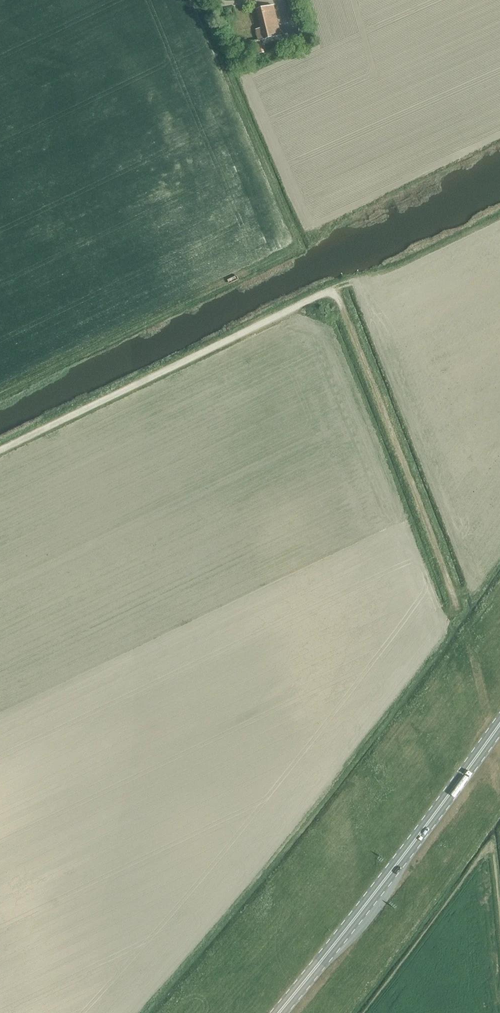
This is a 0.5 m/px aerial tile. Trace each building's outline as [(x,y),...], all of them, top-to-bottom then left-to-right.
[(292,18),(303,16),(299,0),(287,0),(292,18)] [(257,31),(259,41),(281,36),(274,6),(257,11),(262,29),(257,31)]
